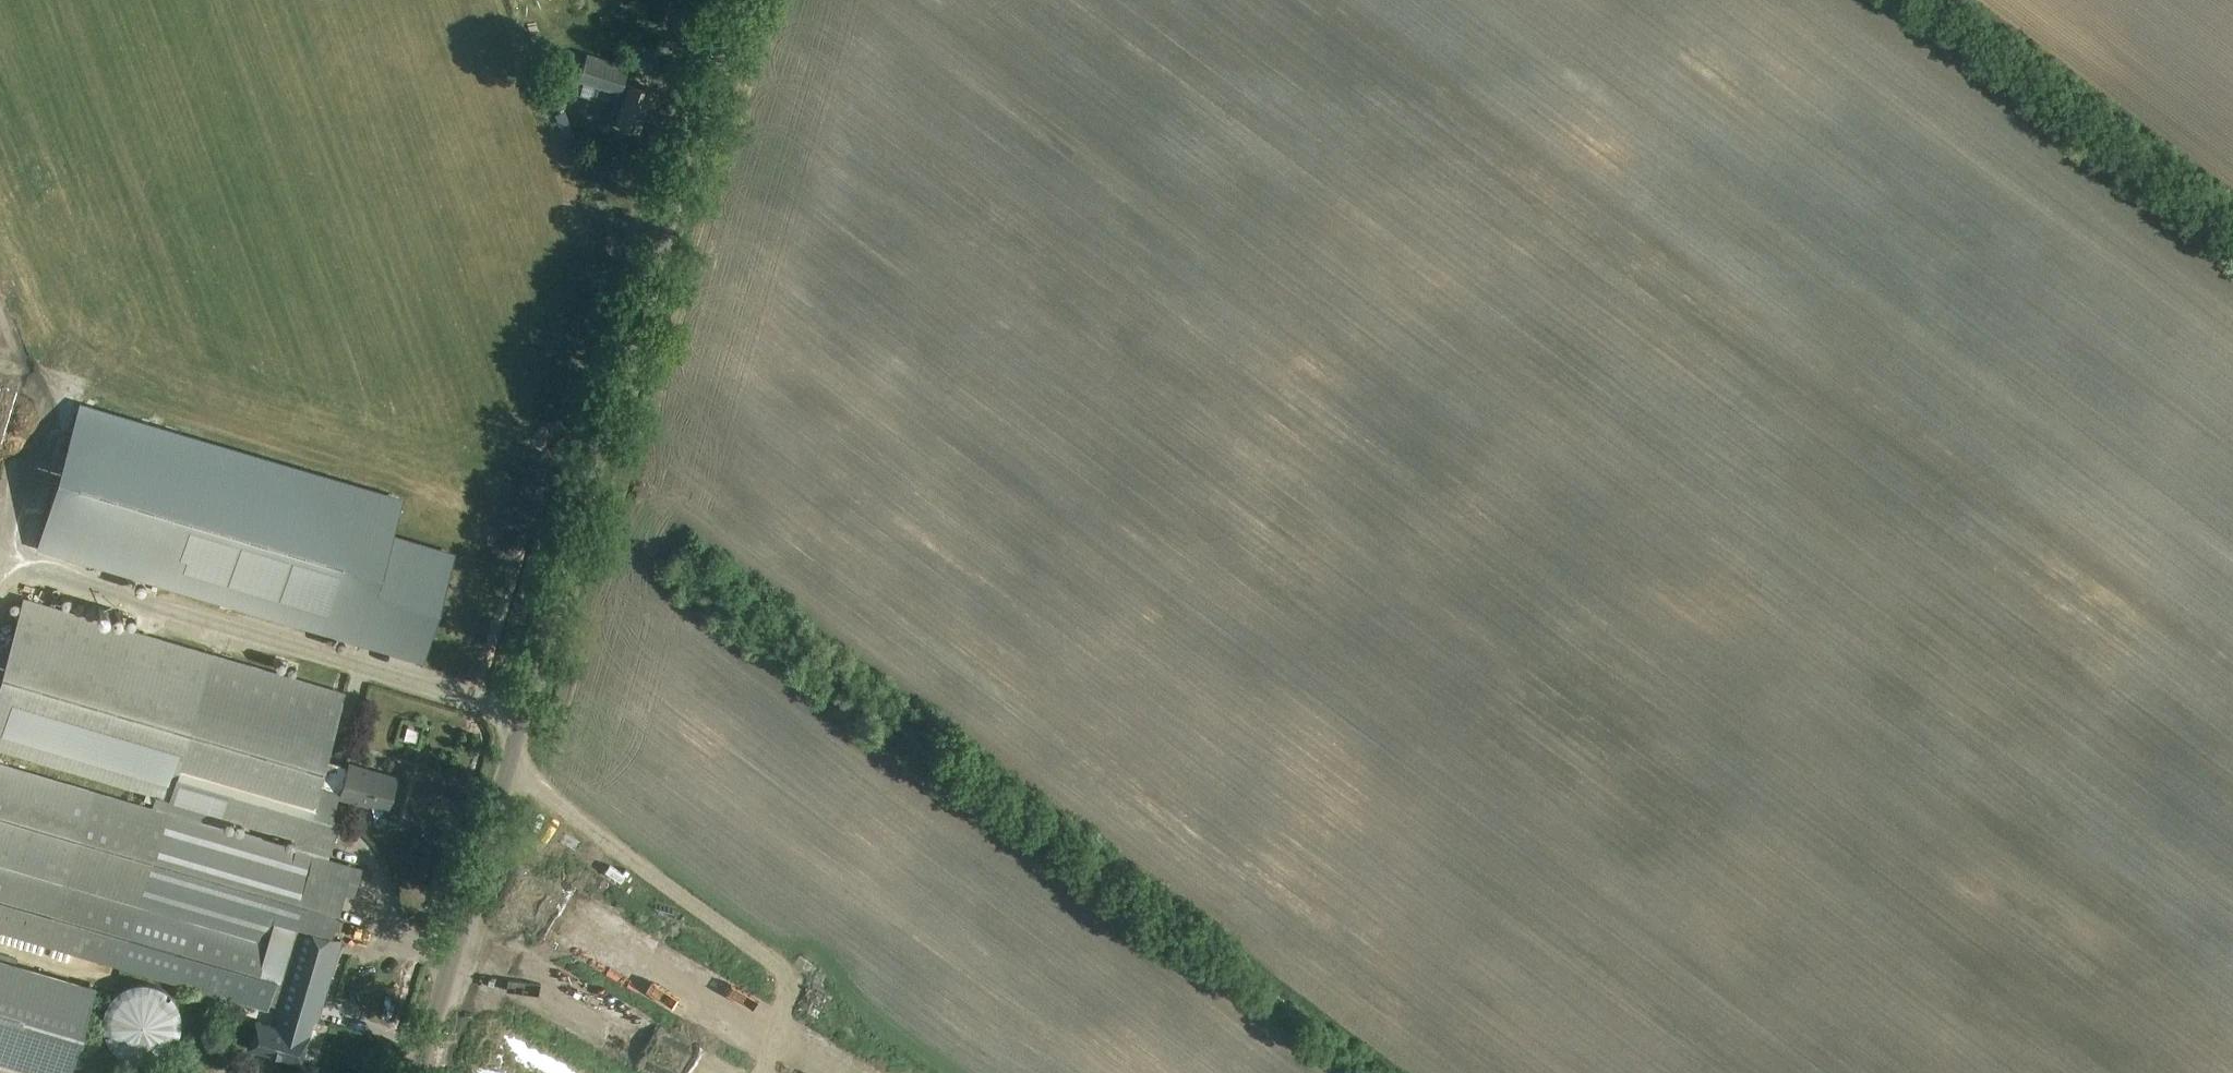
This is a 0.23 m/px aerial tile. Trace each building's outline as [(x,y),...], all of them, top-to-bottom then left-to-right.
[(639,45),(632,66),(654,73),(661,52),(639,45)] [(609,119),(640,128),(651,90),(621,81),(626,67),(584,55),(577,79),(617,91),(609,119)] [(37,548),(423,661),(455,552),(393,534),(403,497),(80,402),(37,548)] [(11,452),(20,412),(0,408),(0,449),(11,452)] [(0,680),(0,744),(162,792),(157,811),(0,764),(0,932),(267,1011),(269,1005),(277,1006),(275,1015),(282,1017),(278,1029),(257,1023),(250,1050),(301,1065),(314,1019),(321,1021),(344,941),(333,938),(346,891),(355,894),(361,870),(353,867),(330,861),(342,819),(334,817),(339,799),(349,766),(326,759),(344,697),(23,603),(0,680)] [(397,777),(350,763),(349,766),(339,799),(369,807),(369,805),(388,809),(397,777)] [(0,959),(0,1061),(42,1072),(72,1072),(97,987),(0,959)] [(127,1058),(135,1061),(153,1061),(167,1054),(171,1049),(180,1036),(182,1028),(182,1020),(182,1017),(178,1003),(174,997),(170,992),(166,989),(160,986),(153,983),(145,982),(134,983),(120,990),(113,996),(104,1009),(103,1021),(103,1028),(105,1035),(108,1042),(112,1048),(119,1053),(127,1058)] [(226,1065),(205,1059),(201,1072),(224,1072),(226,1065)]
